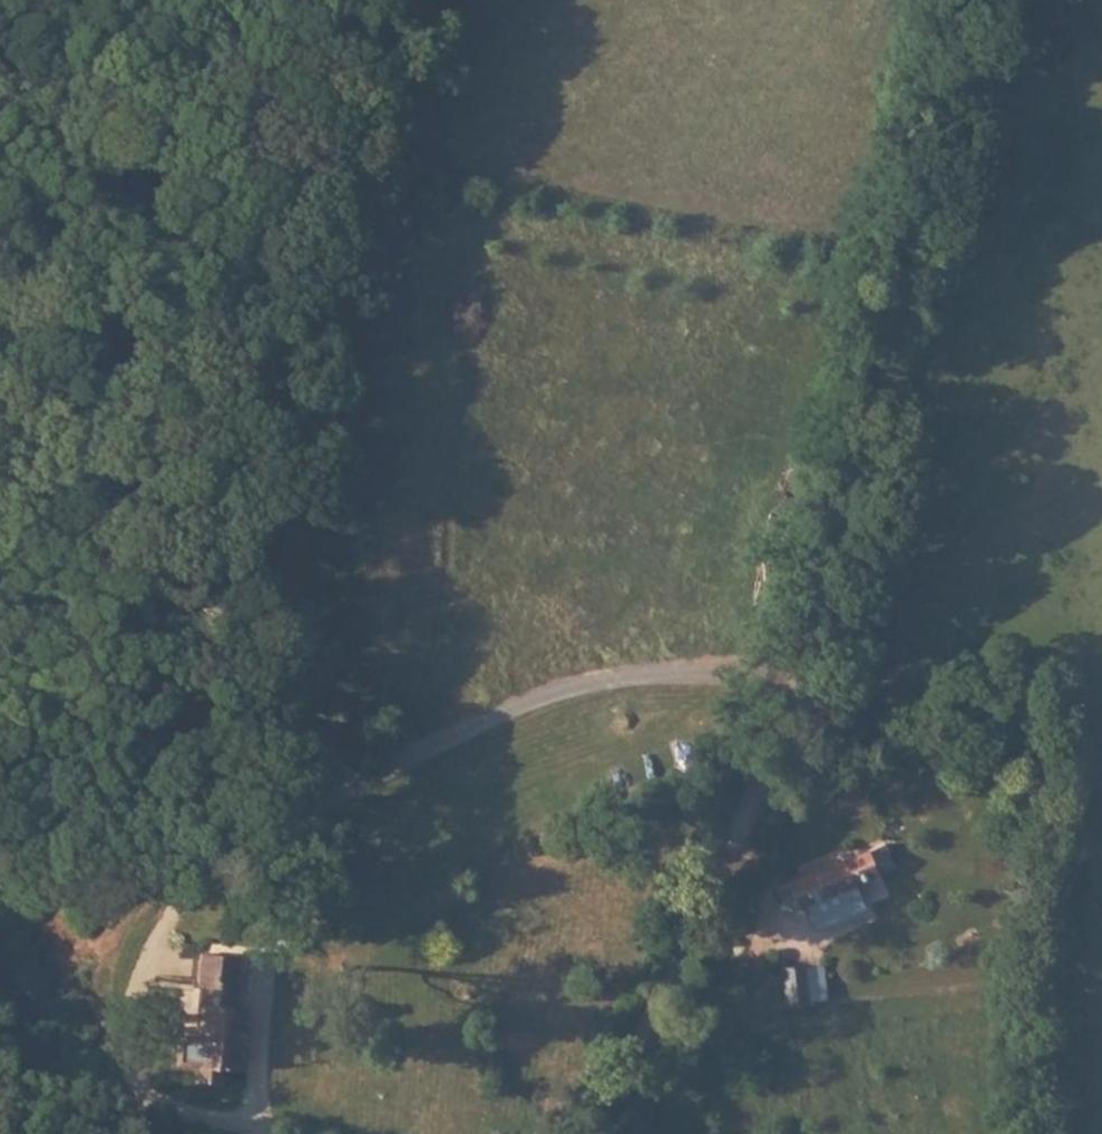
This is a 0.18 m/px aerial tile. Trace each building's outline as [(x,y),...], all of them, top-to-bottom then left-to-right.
[(876,836),(769,879),(777,902),(886,859),(876,836)] [(206,954),(209,932),(190,929),(192,906),(168,903),(166,933),(173,935),(169,988),(151,987),(149,1018),(171,1019),(169,1034),(187,1037),(188,1019),(210,1021),(215,956),(206,954)]
